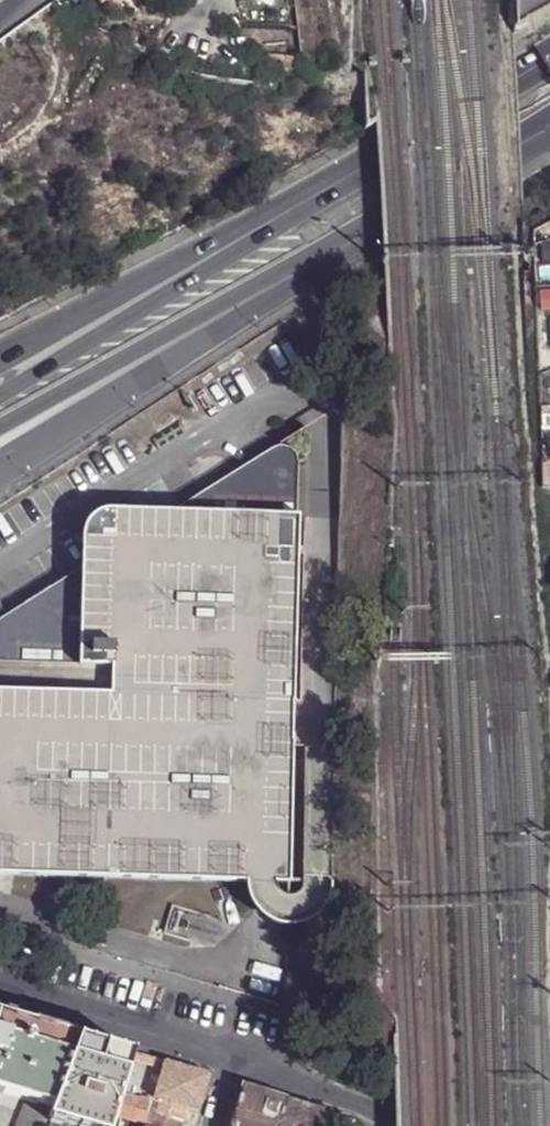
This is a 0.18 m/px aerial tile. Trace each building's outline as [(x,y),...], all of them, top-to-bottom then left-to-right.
[(549,315),(549,285),(537,286),(539,316),(549,315)] [(292,447),(290,445),(282,444),(274,448),(172,511),(109,511),(105,512),(95,516),(87,523),(83,533),(81,568),(0,620),(0,661),(5,661),(4,690),(0,690),(0,873),(289,882),(299,516),(298,515),(300,457),(296,450),(292,447)] [(26,1099),(16,1125),(44,1125),(46,1120),(48,1120),(49,1118),(79,1037),(55,1030),(0,1013),(0,1091),(26,1099)] [(78,1125),(115,1125),(117,1117),(121,1106),(137,1055),(113,1048),(79,1037),(49,1118),(78,1125)] [(175,1106),(198,1113),(210,1077),(189,1071),(170,1065),(155,1117),(152,1125),(169,1125),(175,1106)] [(285,1100),(260,1092),(240,1086),(229,1125),(277,1125),(285,1100)] [(285,1100),(277,1125),(319,1125),(323,1111),(308,1107),(285,1100)] [(121,1106),(117,1117),(133,1122),(136,1111),(121,1106)] [(133,1122),(144,1125),(152,1125),(155,1117),(136,1111),(133,1122)] [(357,1121),(343,1118),(342,1125),(357,1125),(357,1121)]
